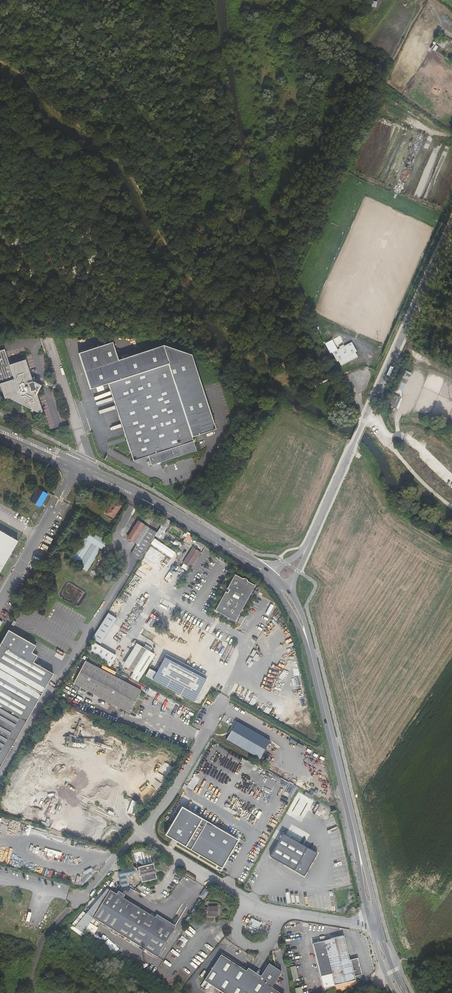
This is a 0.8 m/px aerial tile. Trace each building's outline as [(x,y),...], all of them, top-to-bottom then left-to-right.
[(434,42),(444,48),(448,42),(438,36),(434,42)] [(326,341),(329,352),(340,348),(338,344),(343,342),(341,336),(326,341)] [(114,342),(79,353),(91,389),(109,383),(135,461),(149,456),(152,465),(198,451),(197,447),(193,437),(215,430),(193,356),(164,345),(119,359),(114,342)] [(358,352),(354,343),(334,352),(338,362),(340,361),(342,365),(346,363),(347,362),(347,360),(347,359),(351,357),(351,358),(352,359),(353,359),(355,359),(359,357),(357,353),(358,352)] [(0,350),(0,384),(1,383),(5,397),(8,397),(40,413),(43,412),(26,360),(10,365),(5,349),(0,350)] [(405,384),(400,382),(397,389),(402,391),(405,384)] [(400,398),(392,394),(387,404),(395,408),(400,398)] [(39,489),(31,503),(41,507),(48,493),(39,489)] [(114,499),(106,514),(114,519),(123,505),(114,499)] [(156,533),(137,521),(127,539),(136,545),(131,554),(140,559),(156,533)] [(178,538),(183,532),(178,528),(173,533),(178,538)] [(89,530),(69,561),(86,572),(106,540),(89,530)] [(19,546),(0,535),(0,580),(19,546)] [(154,538),(151,543),(172,557),(176,552),(154,538)] [(200,554),(192,549),(182,564),(190,569),(200,554)] [(236,575),(216,610),(236,621),(256,586),(249,582),(247,580),(245,579),(244,578),(242,578),(236,575)] [(93,638),(102,643),(117,617),(108,612),(93,638)] [(53,674),(33,662),(37,656),(31,653),(35,646),(9,631),(0,647),(0,764),(53,674)] [(111,665),(117,655),(93,642),(88,652),(111,665)] [(152,647),(145,643),(143,646),(141,645),(138,651),(128,667),(126,670),(133,674),(130,678),(138,682),(142,676),(141,675),(154,653),(150,650),(152,647)] [(128,667),(138,651),(133,648),(123,664),(128,667)] [(164,658),(153,680),(194,702),(206,679),(164,658)] [(86,661),(74,684),(130,714),(142,691),(86,661)] [(250,703),(257,707),(262,698),(255,694),(250,703)] [(236,721),(226,738),(259,757),(269,740),(236,721)] [(302,744),(294,761),(310,769),(318,753),(302,744)] [(329,779),(326,769),(328,769),(327,765),(320,766),(321,770),(316,771),(318,782),(329,779)] [(300,780),(287,773),(284,779),(297,786),(300,780)] [(312,795),(304,810),(310,814),(319,799),(312,795)] [(132,799),(128,812),(132,813),(136,801),(132,799)] [(239,840),(181,807),(163,837),(221,870),(239,840)] [(318,854),(283,834),(269,857),(304,877),(318,854)] [(140,868),(143,883),(158,880),(155,865),(140,868)] [(135,867),(119,870),(122,887),(128,886),(126,874),(139,871),(138,869),(135,869),(135,867)] [(111,890),(108,888),(89,918),(92,920),(94,918),(111,890)] [(111,890),(94,918),(134,943),(155,918),(111,890)] [(207,908),(207,916),(216,916),(216,907),(207,908)] [(257,932),(260,926),(261,926),(264,919),(257,917),(256,920),(251,917),(247,928),(257,932)] [(158,958),(176,930),(155,918),(134,943),(158,958)] [(93,921),(84,935),(92,941),(100,929),(97,928),(99,924),(93,921)] [(312,945),(321,978),(332,974),(335,985),(355,980),(355,976),(360,974),(361,973),(360,968),(359,968),(357,964),(359,963),(358,960),(356,959),(350,961),(343,937),(312,945)] [(205,981),(225,992),(284,992),(278,989),(273,986),(277,979),(282,970),(269,962),(261,975),(248,967),(247,970),(221,954),(205,981)] [(332,974),(321,978),(319,978),(322,989),(335,985),(332,974)]
